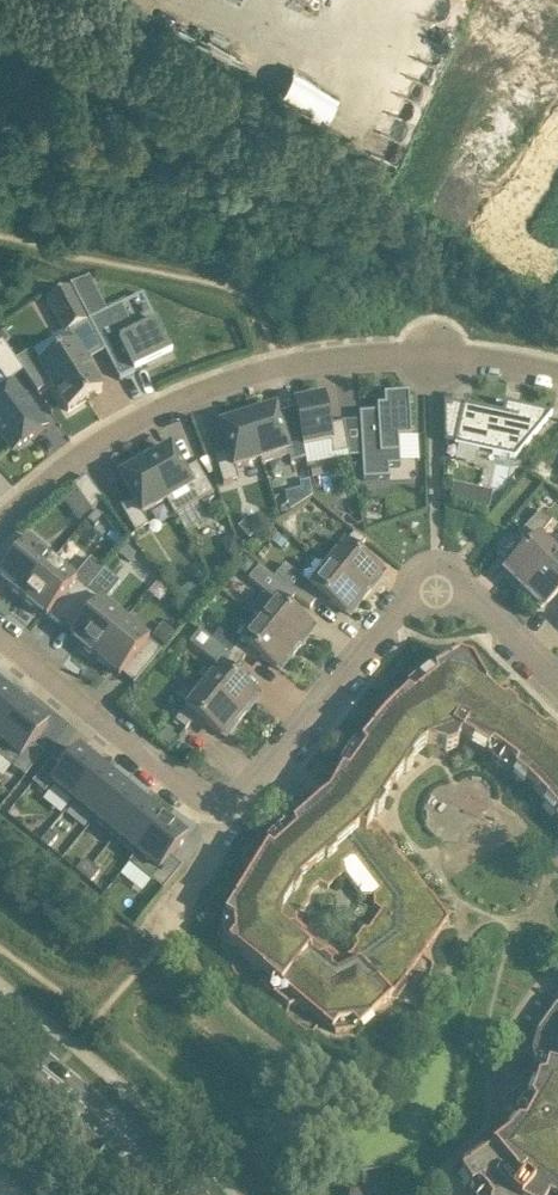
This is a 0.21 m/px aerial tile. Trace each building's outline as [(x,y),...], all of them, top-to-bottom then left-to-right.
[(275,90),(321,116),(336,90),(290,64),(275,90)] [(50,300),(66,331),(85,322),(68,290),(50,300)] [(120,381),(172,356),(154,319),(120,335),(109,312),(91,320),(120,381)] [(24,372),(3,342),(0,344),(0,375),(7,384),(24,372)] [(39,366),(68,412),(102,391),(86,366),(89,364),(75,343),(39,366)] [(13,453),(45,429),(14,388),(0,398),(0,436),(13,453)] [(360,414),(364,482),(390,480),(389,468),(401,468),(399,439),(412,438),(409,394),(384,396),(385,407),(377,407),(378,413),(360,414)] [(303,449),(304,452),(331,444),(333,456),(349,453),(343,423),(329,426),(324,401),(295,406),(299,431),(303,449)] [(516,418),(443,402),(444,444),(515,459),(552,414),(518,407),(516,418)] [(275,411),(248,420),(261,461),(260,461),(261,467),(289,458),(291,465),(306,460),(304,452),(303,449),(299,431),(283,436),(275,411)] [(229,453),(214,457),(223,486),(238,481),(235,469),(260,461),(261,461),(248,420),(221,428),(229,453)] [(167,502),(174,518),(214,495),(197,465),(183,473),(170,450),(145,464),(167,502)] [(121,508),(135,534),(149,526),(143,516),(167,502),(145,464),(121,478),(134,501),(121,508)] [(74,487),(93,514),(103,500),(87,477),(74,487)] [(309,481),(300,484),(305,502),(312,497),(309,481)] [(491,493),(474,489),(470,504),(488,508),(491,493)] [(101,516),(95,511),(89,520),(95,524),(101,516)] [(557,558),(557,556),(540,538),(552,522),(542,512),(518,536),(530,547),(527,551),(507,575),(524,592),(533,584),(557,558)] [(289,544),(276,533),(269,541),(283,552),(289,544)] [(356,591),(366,598),(381,580),(359,557),(355,554),(365,542),(355,533),(327,567),(356,591)] [(0,576),(0,577),(0,582),(22,600),(52,563),(17,534),(0,549),(0,576)] [(228,558),(241,553),(235,537),(222,542),(228,558)] [(128,563),(136,554),(126,546),(119,556),(128,563)] [(251,571),(255,566),(245,558),(237,567),(242,571),(251,571)] [(533,584),(524,592),(541,609),(557,595),(557,558),(533,584)] [(49,616),(61,626),(88,592),(52,563),(22,600),(46,620),(49,616)] [(366,598),(356,591),(327,567),(310,588),(296,575),(285,588),(296,597),(310,609),(321,597),(324,600),(351,616),(366,598)] [(258,621),(296,653),(311,635),(289,612),(286,609),(296,597),(285,588),(278,597),(258,621)] [(70,639),(94,659),(125,622),(88,592),(61,626),(73,636),(70,639)] [(281,671),(296,653),(258,621),(230,655),(241,664),(250,651),(254,654),(281,671)] [(121,675),(134,686),(161,652),(125,622),(94,659),(119,679),(121,675)] [(166,644),(174,633),(162,624),(154,635),(166,644)] [(203,688),(232,712),(241,720),(256,702),(234,679),(231,676),(241,664),(230,655),(201,630),(189,644),(219,669),(203,688)] [(557,744),(557,741),(552,736),(547,733),(544,735),(516,714),(517,710),(512,706),(506,703),(503,705),(496,700),(487,690),(472,665),(458,661),(435,674),(429,671),(417,679),(406,689),(407,695),(383,719),(362,745),(355,744),(346,755),(339,768),(342,773),(329,796),(329,797),(321,805),(320,804),(280,838),(272,829),(259,834),(243,855),(251,867),(242,881),(245,886),(222,923),(224,943),(238,954),(231,964),(234,973),(252,988),(260,984),(288,1007),(286,1015),(304,1030),(314,1032),(321,1022),(336,1034),(355,1032),(392,998),(397,999),(407,985),(405,979),(448,920),(382,833),(373,836),(370,826),(374,815),(378,816),(382,811),(385,805),(383,802),(403,774),(407,774),(411,769),(414,764),(412,761),(418,753),(426,746),(443,749),(446,752),(452,750),(458,748),(458,744),(462,738),(486,753),(486,759),(497,769),(510,777),(516,775),(536,793),(556,815),(554,821),(557,826),(557,746),(557,744)] [(241,720),(232,712),(203,688),(175,722),(186,731),(193,722),(226,738),(241,720)] [(5,691),(0,697),(0,740),(26,709),(5,691)] [(26,709),(0,740),(0,744),(20,760),(13,769),(24,778),(43,755),(32,746),(48,727),(26,709)] [(176,738),(166,729),(159,738),(169,746),(176,738)] [(63,771),(52,762),(33,785),(44,795),(51,786),(73,803),(101,770),(79,752),(63,771)] [(122,787),(101,770),(73,803),(94,821),(122,787)] [(143,804),(122,787),(94,821),(115,838),(143,804)] [(164,821),(143,804),(115,838),(136,855),(164,821)] [(164,821),(136,855),(158,873),(151,882),(163,891),(182,868),(170,859),(186,839),(164,821)] [(58,838),(50,832),(41,843),(48,849),(58,838)] [(83,877),(92,866),(85,861),(76,872),(83,877)] [(91,884),(100,873),(92,866),(83,877),(91,884)] [(555,1007),(537,1032),(531,1053),(536,1072),(541,1073),(535,1095),(525,1120),(509,1142),(492,1155),(462,1175),(456,1166),(455,1167),(474,1194),(557,1194),(557,1005),(555,1007)]
